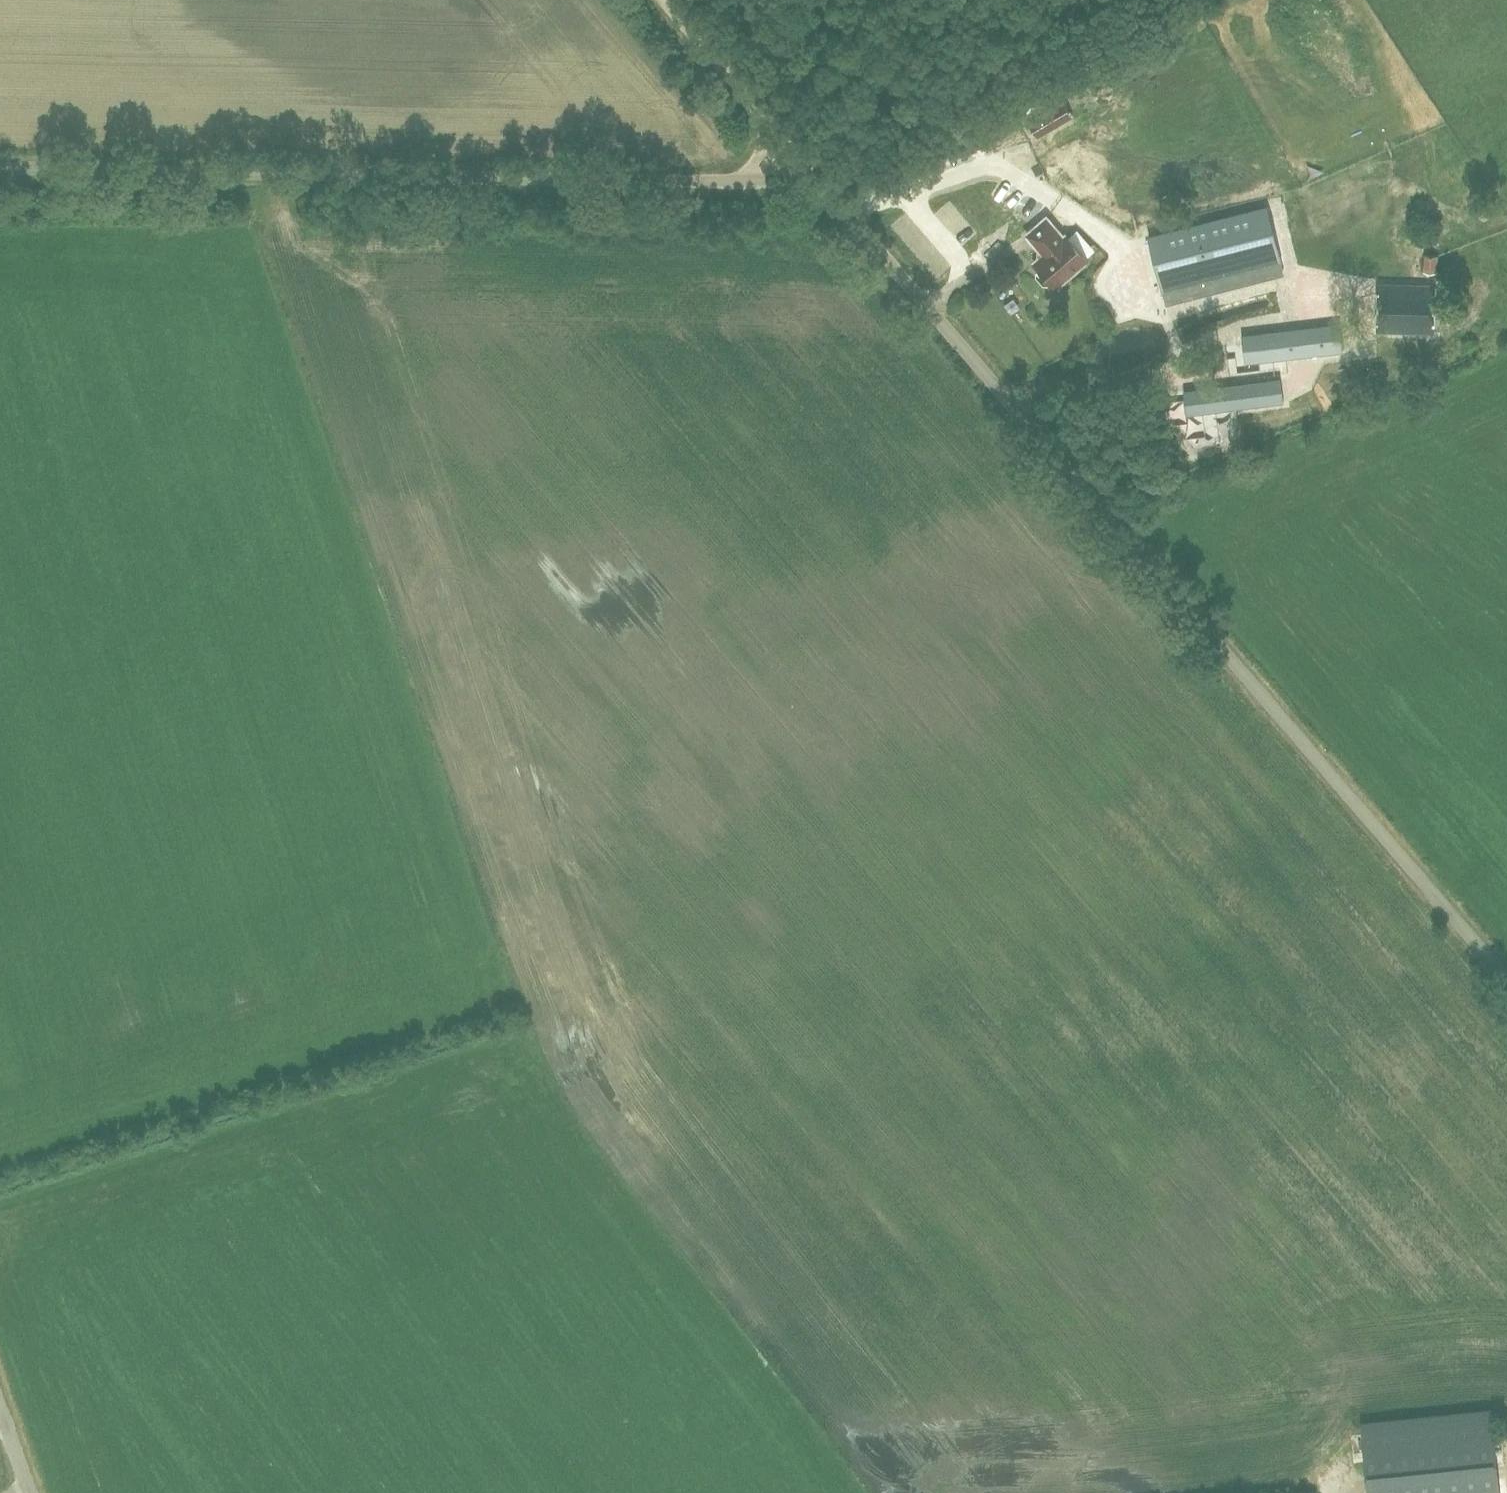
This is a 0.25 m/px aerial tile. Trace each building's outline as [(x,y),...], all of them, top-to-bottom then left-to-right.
[(1037,136),(1055,126),(1045,110),(1028,120),(1037,136)] [(1091,163),(1047,167),(1049,180),(1092,175),(1091,163)] [(1267,206),(1149,236),(1165,300),(1283,269),(1267,206)] [(1046,219),(1027,236),(1040,250),(1037,253),(1037,258),(1039,260),(1035,264),(1040,270),(1037,273),(1037,277),(1044,285),(1048,286),(1051,283),(1056,289),(1077,270),(1080,271),(1086,266),(1085,262),(1088,260),(1066,236),(1063,238),(1046,219)] [(1438,272),(1439,255),(1425,254),(1424,271),(1438,272)] [(1434,332),(1436,286),(1380,283),(1378,329),(1434,332)] [(1289,356),(1343,350),(1340,324),(1243,336),(1246,359),(1289,354),(1289,356)] [(1207,425),(1205,412),(1283,402),(1280,378),(1185,390),(1188,414),(1172,416),(1173,430),(1207,425)] [(1370,1492),(1499,1492),(1491,1411),(1363,1424),(1370,1492)]
